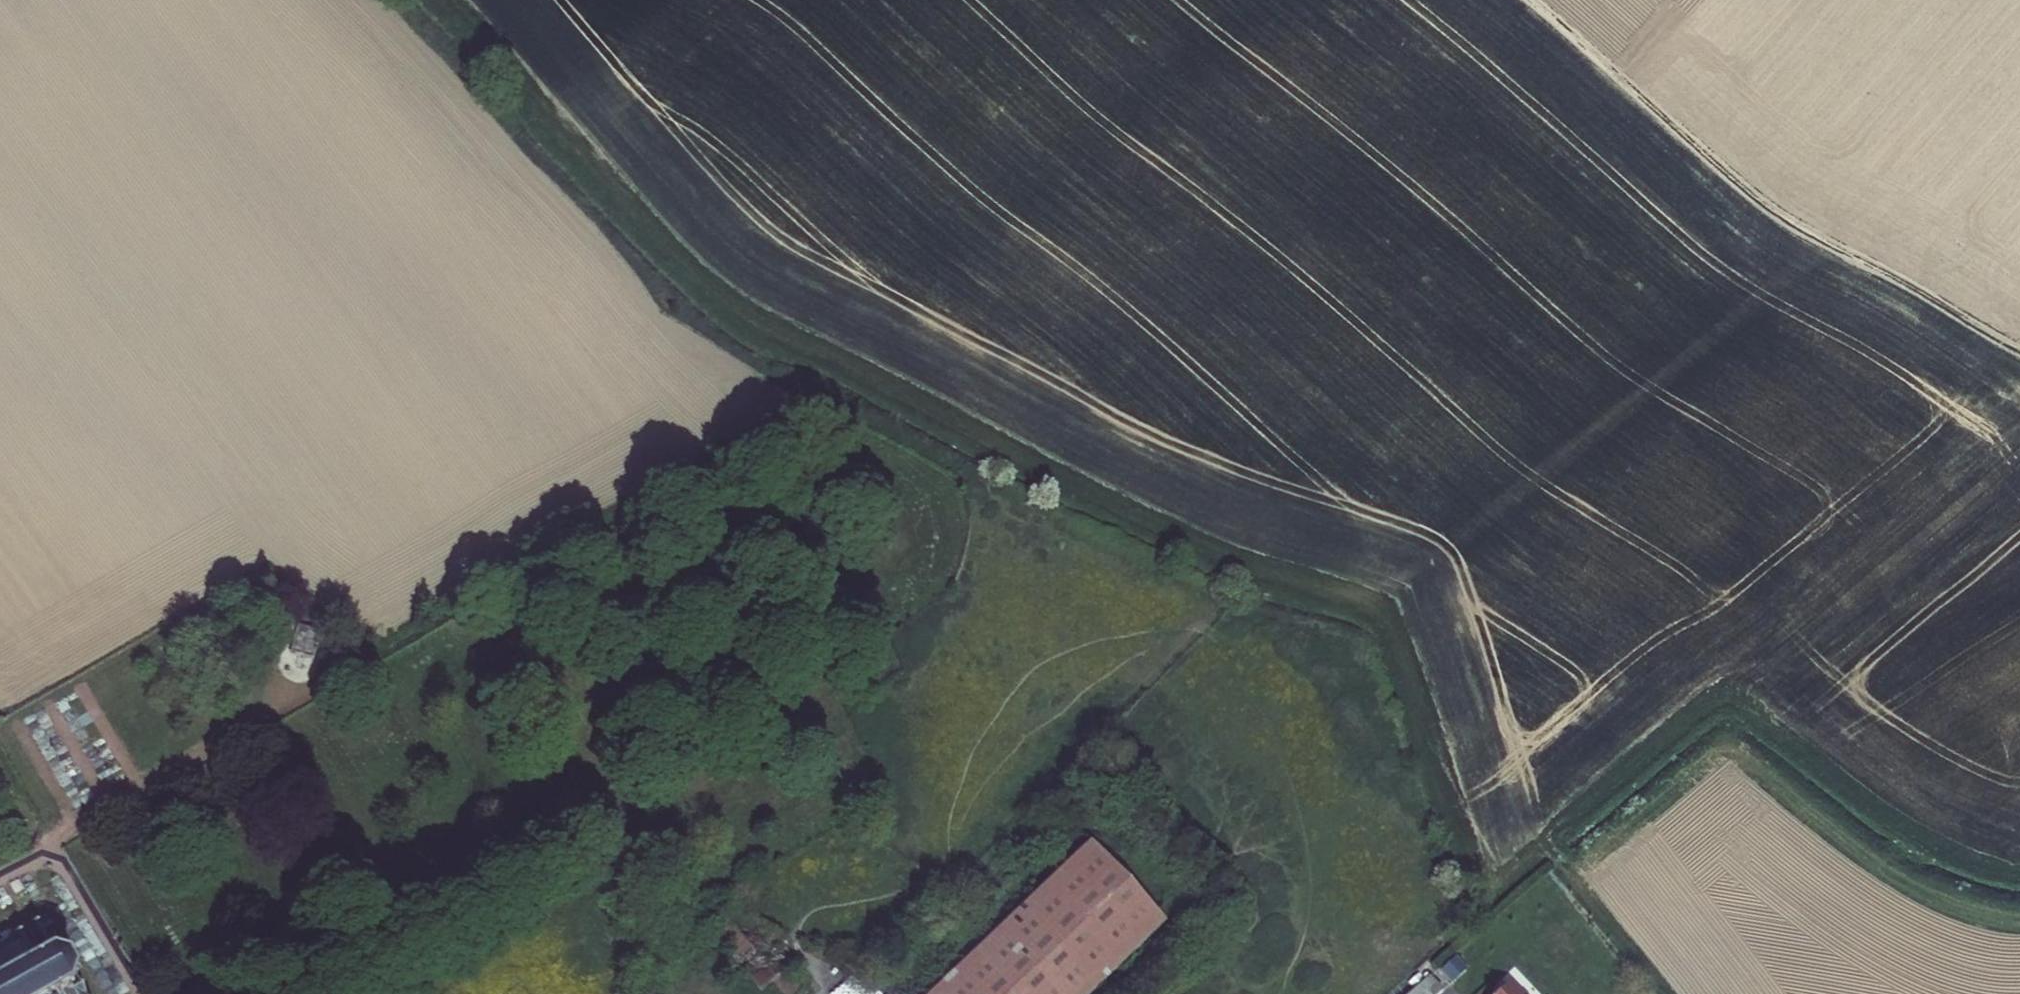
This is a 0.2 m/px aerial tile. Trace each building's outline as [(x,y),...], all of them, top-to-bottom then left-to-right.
[(291,621),(283,650),(311,658),(319,629),(291,621)] [(1089,848),(929,993),(1092,993),(1163,929),(1089,848)] [(79,974),(68,980),(75,963),(67,949),(52,944),(58,940),(44,915),(0,938),(0,993),(90,993),(79,974)] [(1525,980),(1511,993),(1539,993),(1525,980)]
